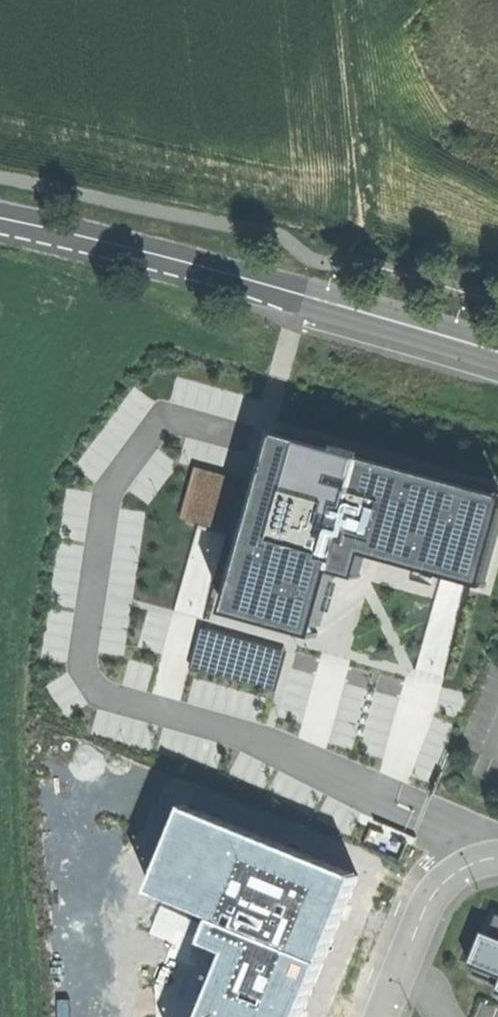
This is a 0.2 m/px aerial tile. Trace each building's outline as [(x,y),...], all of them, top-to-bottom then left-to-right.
[(497,564),(497,489),(288,431),(240,608),(323,630),(341,564),(370,571),(377,547),(494,580),(497,564)] [(181,604),(208,608),(213,577),(207,576),(208,569),(188,566),(181,604)] [(289,650),(206,627),(195,666),(277,689),(289,650)] [(184,807),(149,892),(215,918),(206,941),(231,951),(204,1016),(302,1016),(359,877),(184,807)] [(491,932),(486,930),(474,960),(479,962),(475,972),(497,981),(497,916),(491,932)]
